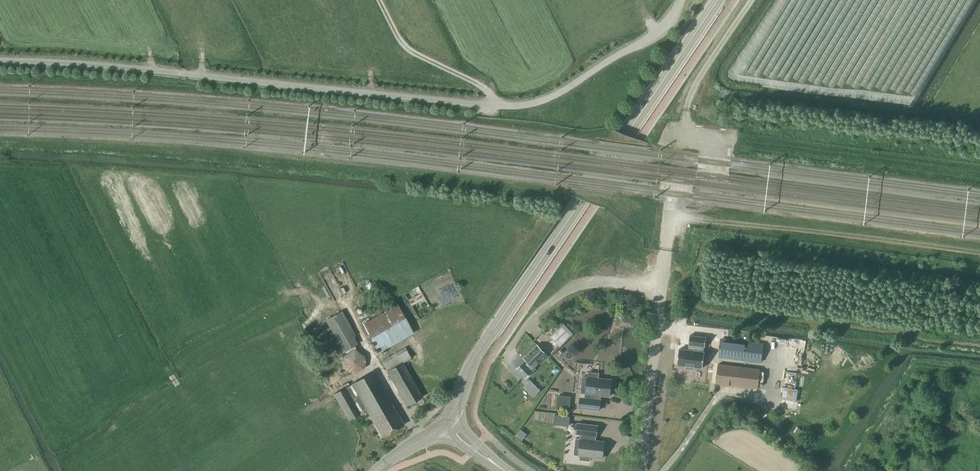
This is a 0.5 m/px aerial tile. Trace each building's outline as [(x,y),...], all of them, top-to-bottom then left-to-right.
[(810,70),(807,63),(809,62),(810,65),(821,54),(814,51),(838,41),(833,47),(875,48),(876,49),(881,47),(883,52),(883,46),(888,49),(886,55),(875,54),(896,64),(895,67),(906,62),(906,70),(917,75),(952,39),(777,35),(772,47),(773,47),(783,36),(772,61),(771,76),(790,76),(801,66),(810,70)] [(414,333),(406,319),(397,304),(362,323),(370,338),(379,353),(414,333)] [(356,336),(342,311),(325,320),(343,353),(346,351),(347,352),(354,348),(353,347),(357,344),(353,337),(356,336)] [(634,326),(634,318),(621,316),(620,325),(634,326)] [(564,322),(551,336),(561,346),(574,332),(564,322)] [(705,347),(706,338),(689,335),(688,345),(689,345),(688,349),(688,350),(679,349),(677,365),(686,366),(685,368),(693,369),(694,367),(702,368),(704,352),(703,352),(703,347),(705,347)] [(761,362),(763,344),(721,339),(719,357),(761,362)] [(531,369),(547,354),(538,345),(525,358),(529,362),(526,365),(524,363),(517,369),(526,378),(533,371),(531,369)] [(402,362),(410,357),(405,348),(383,361),(388,370),(387,371),(407,405),(422,396),(402,362)] [(716,384),(758,389),(760,369),(718,364),(716,384)] [(382,437),(404,424),(374,371),(351,383),(352,384),(334,393),(348,419),(366,409),(382,437)] [(598,378),(599,373),(588,372),(588,377),(583,377),(581,393),(586,394),(586,399),(581,398),(580,408),(600,410),(601,400),(599,400),(600,395),(609,396),(610,390),(613,389),(613,384),(611,382),(611,380),(598,378)] [(540,391),(530,380),(523,387),(533,397),(540,391)] [(570,397),(558,396),(557,406),(569,407),(570,397)] [(569,417),(555,416),(554,424),(568,426),(569,417)] [(596,436),(597,426),(578,424),(576,434),(581,434),(581,439),(576,439),(574,455),(580,456),(580,460),(590,461),(590,457),(602,458),(604,442),(595,441),(595,436),(596,436)]
